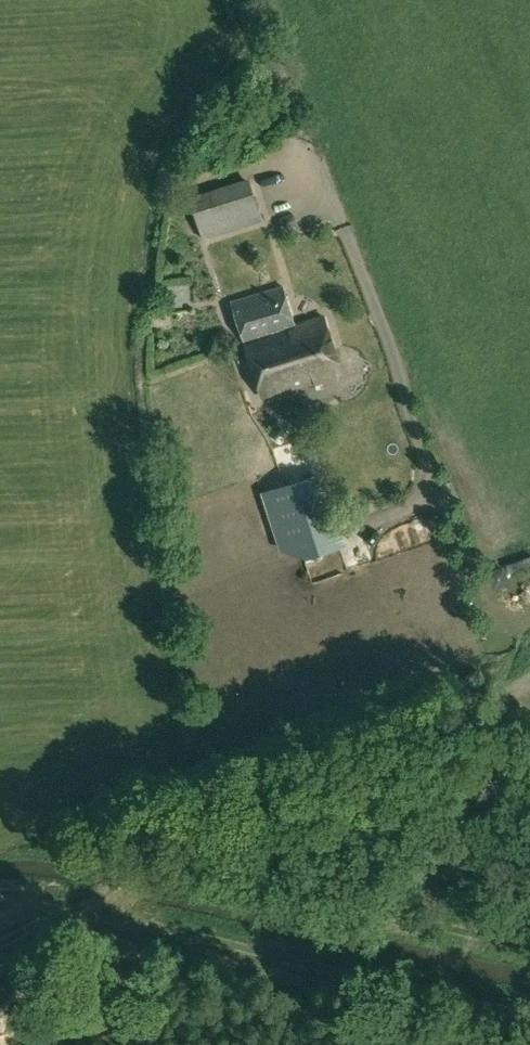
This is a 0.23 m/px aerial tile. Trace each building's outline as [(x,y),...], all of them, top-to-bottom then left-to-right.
[(257,87),(255,81),(248,84),(250,90),(257,87)] [(204,239),(265,220),(250,177),(190,196),(204,239)] [(343,371),(324,316),(296,325),(283,286),(232,302),(262,396),(309,381),(309,382),(343,371)] [(292,445),(301,460),(311,455),(301,439),(292,445)] [(331,509),(315,458),(279,470),(295,520),(331,509)] [(528,614),(529,613),(529,597),(521,602),(528,614)]
